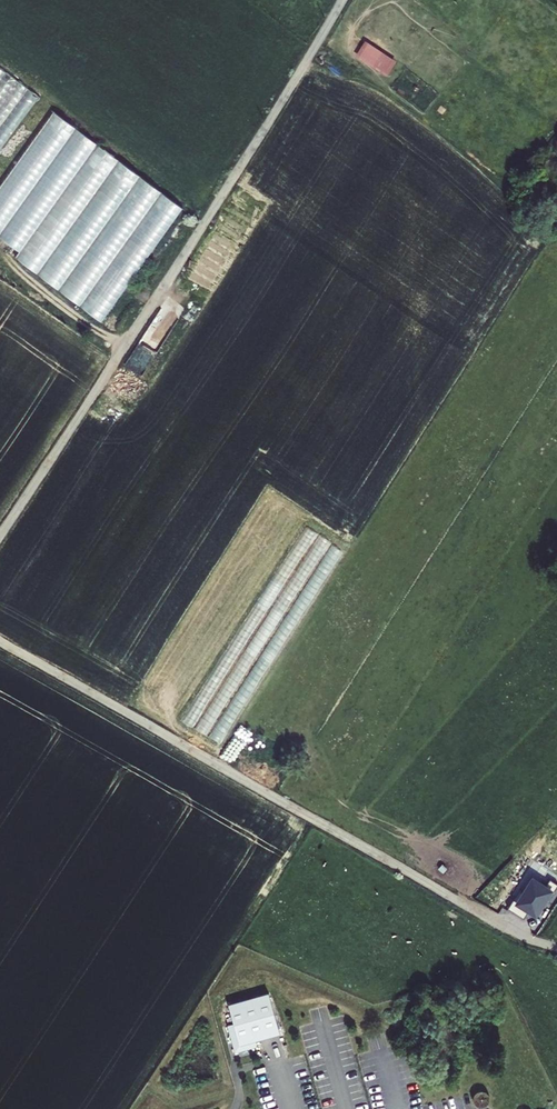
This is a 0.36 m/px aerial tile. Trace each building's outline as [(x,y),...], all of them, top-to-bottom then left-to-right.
[(365,39),(356,54),(388,74),(397,59),(365,39)] [(40,96),(0,66),(0,150),(40,96)] [(0,185),(0,235),(19,249),(14,254),(102,319),(185,208),(55,111),(0,185)] [(555,888),(534,876),(517,904),(538,916),(555,888)] [(275,996),(233,1004),(237,1023),(231,1024),(236,1052),(258,1048),(256,1043),(282,1038),(275,996)]
